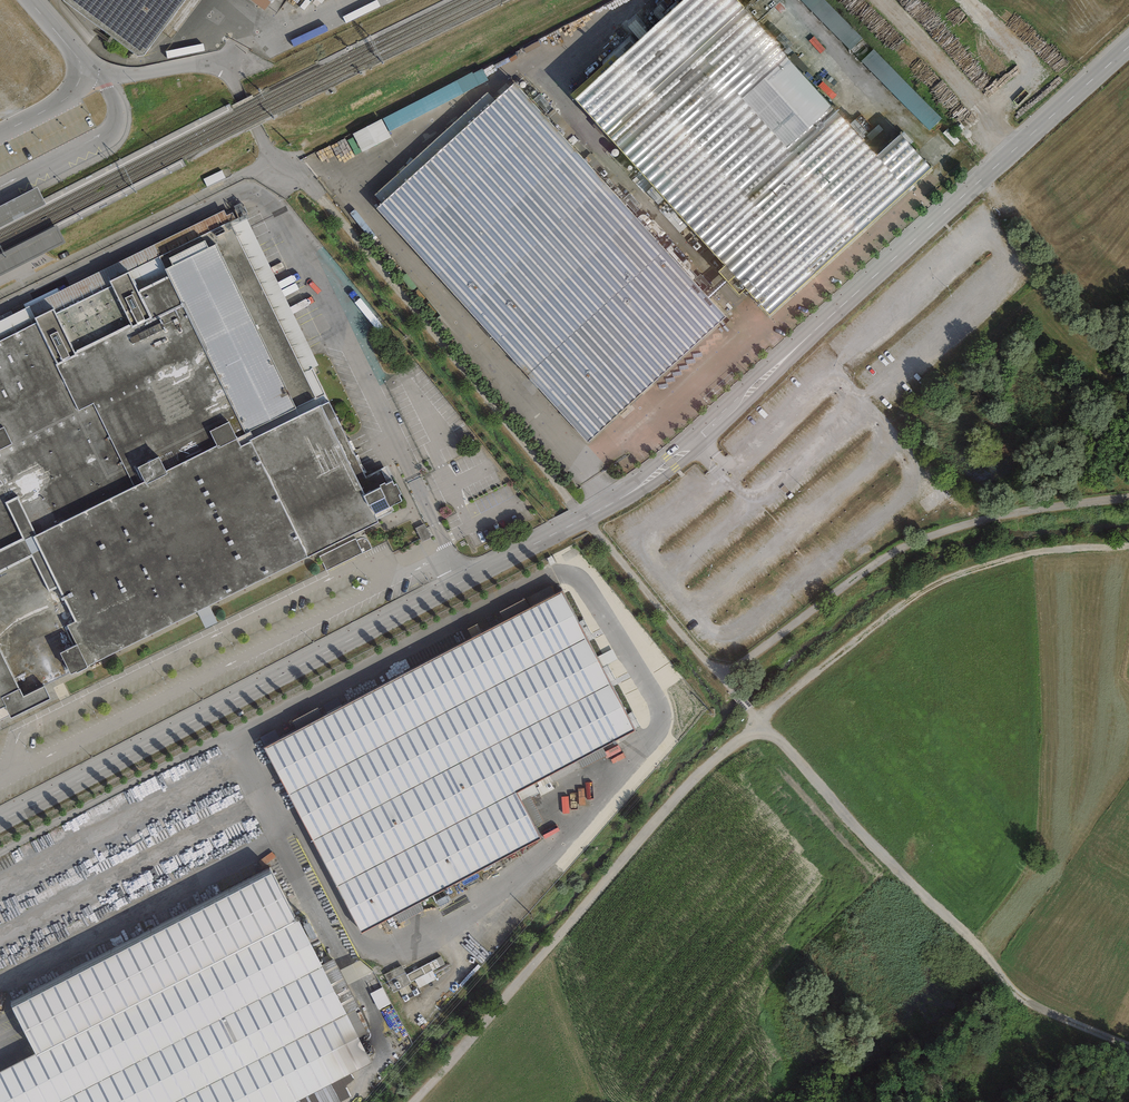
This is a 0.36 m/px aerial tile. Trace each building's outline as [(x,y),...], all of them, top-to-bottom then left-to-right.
[(142,54),(151,55),(191,0),(70,0),(142,54)] [(591,97),(783,311),(943,168),(912,133),(890,153),(753,0),(700,0),(591,97)] [(851,53),(864,41),(825,0),(800,0),(851,53)] [(931,133),(943,121),(876,51),(863,64),(931,133)] [(484,71),(383,119),(390,132),(490,85),(484,71)] [(515,82),(376,207),(587,442),(727,317),(515,82)] [(352,137),(361,155),(392,140),(383,122),(352,137)] [(48,205),(38,185),(0,205),(0,229),(48,205)] [(67,242),(57,223),(0,253),(0,276),(67,242)] [(228,231),(0,341),(0,706),(13,699),(18,710),(54,693),(49,682),(379,523),(323,408),(316,412),(228,231)] [(475,501),(466,505),(472,518),(481,514),(475,501)] [(564,595),(265,751),(361,934),(543,840),(516,787),(632,726),(564,595)] [(272,877),(15,1009),(38,1054),(0,1074),(0,1101),(340,1101),(341,1101),(329,1079),(366,1060),(272,877)] [(408,971),(411,979),(446,966),(443,958),(408,971)] [(360,1012),(348,986),(371,975),(364,961),(341,972),(336,962),(325,967),(349,1017),(360,1012)] [(394,990),(411,983),(403,965),(387,973),(394,990)] [(380,1010),(392,1004),(383,988),(371,994),(380,1010)]
